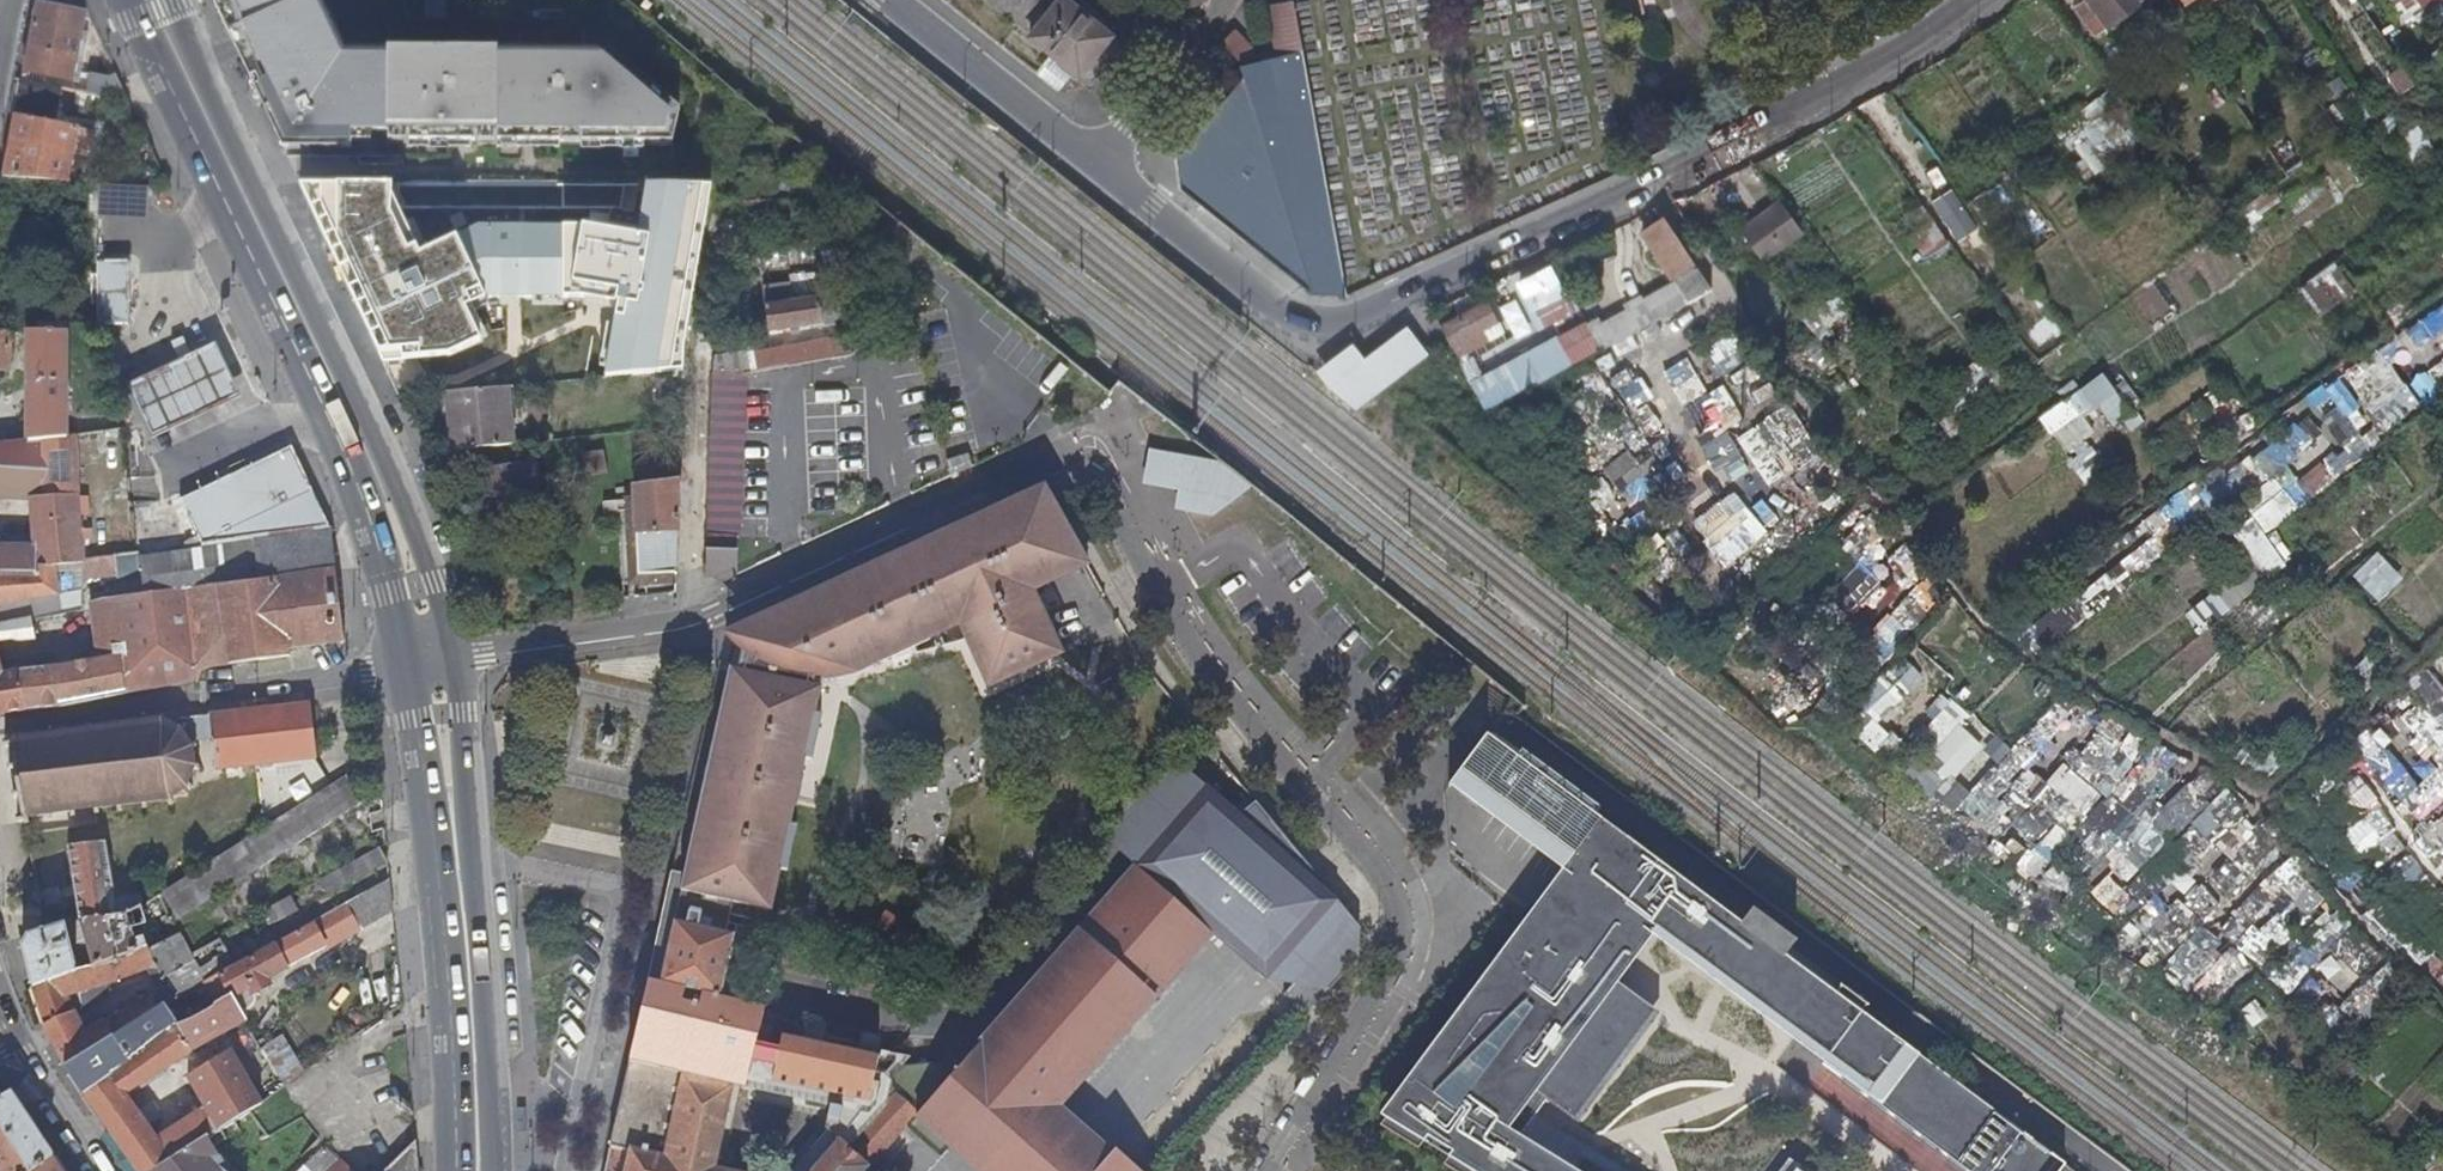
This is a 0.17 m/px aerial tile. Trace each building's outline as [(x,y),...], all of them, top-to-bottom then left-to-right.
[(238,26),(287,132),(664,137),(671,115),(604,58),(336,58),(312,0),(228,0),(238,26)] [(1029,37),(1058,0),(984,0),(1029,37)] [(1280,54),(1299,50),(1292,0),(1273,3),(1280,54)] [(2105,28),(2141,1),(2140,0),(2084,0),(2105,28)] [(2435,0),(2396,0),(2411,19),(2435,0)] [(73,72),(85,11),(37,1),(22,71),(72,81),(73,72)] [(1220,44),(1239,62),(1243,61),(1257,44),(1237,26),(1220,44)] [(1078,76),(1090,85),(1123,45),(1110,35),(1078,76)] [(1237,62),(1240,80),(1184,152),(1181,164),(1182,185),(1184,189),(1240,234),(1314,293),(1343,296),(1299,50),(1280,54),(1243,61),(1239,62),(1237,62)] [(2401,65),(2385,74),(2396,92),(2411,83),(2401,65)] [(59,87),(70,89),(72,81),(22,71),(21,80),(59,87)] [(95,76),(92,94),(127,100),(115,75),(109,78),(95,76)] [(53,122),(59,87),(21,80),(1,174),(70,181),(78,127),(53,122)] [(2417,125),(2399,135),(2411,155),(2429,144),(2417,125)] [(714,178),(296,183),(404,377),(680,359),(714,178)] [(93,213),(144,212),(143,182),(93,183),(93,213)] [(1787,223),(1761,187),(1734,207),(1759,242),(1787,223)] [(1928,201),(1954,240),(1975,226),(1950,187),(1928,201)] [(1906,232),(1923,256),(1946,241),(1929,217),(1906,232)] [(1590,320),(1580,324),(1595,351),(1629,335),(1647,325),(1667,314),(1711,291),(1660,220),(1639,235),(1673,286),(1640,303),(1636,296),(1620,305),(1623,311),(1593,327),(1590,320)] [(91,258),(90,323),(128,324),(129,259),(91,258)] [(2298,283),(2318,313),(2353,289),(2333,260),(2298,283)] [(1536,328),(1572,315),(1552,263),(1516,276),(1536,328)] [(1502,284),(1491,289),(1497,300),(1508,295),(1502,284)] [(835,360),(853,357),(843,294),(767,305),(770,331),(823,324),(823,320),(828,319),(835,360)] [(1482,304),(1438,327),(1449,348),(1493,325),(1482,304)] [(35,333),(26,333),(26,437),(65,433),(64,323),(36,323),(35,333)] [(0,333),(0,370),(8,371),(9,340),(16,340),(16,333),(0,333)] [(161,434),(240,396),(218,350),(139,388),(161,434)] [(794,355),(796,367),(813,364),(812,352),(794,355)] [(778,370),(780,369),(796,367),(794,355),(776,358),(778,370)] [(1598,417),(1614,406),(1581,362),(1565,373),(1598,417)] [(2103,366),(2038,420),(2070,459),(2066,463),(2086,487),(2112,465),(2078,423),(2096,408),(2112,427),(2136,407),(2103,366)] [(2389,428),(2419,405),(2402,384),(2372,406),(2389,428)] [(505,385),(446,390),(450,450),(509,443),(505,385)] [(1640,442),(1614,406),(1598,417),(1620,448),(1628,441),(1634,446),(1640,442)] [(16,571),(36,572),(36,565),(54,564),(79,562),(81,561),(81,560),(76,470),(82,470),(82,464),(75,464),(74,436),(0,443),(0,570),(16,571)] [(637,485),(678,479),(679,449),(635,452),(637,485)] [(296,451),(255,466),(186,501),(206,545),(252,539),(328,529),(296,451)] [(1626,453),(1609,465),(1617,478),(1637,466),(1626,453)] [(543,514),(533,459),(469,470),(479,524),(543,514)] [(1713,497),(1721,511),(1709,518),(1729,552),(1777,524),(1748,476),(1713,497)] [(675,575),(678,479),(637,485),(633,486),(634,499),(637,576),(675,575)] [(1086,566),(1048,486),(934,537),(785,606),(797,633),(775,643),(763,616),(728,632),(733,637),(742,646),(752,652),(765,659),(762,671),(743,667),(742,669),(754,673),(803,683),(807,684),(811,666),(824,660),(826,666),(840,665),(848,663),(866,656),(868,658),(929,632),(926,624),(950,613),(986,687),(1059,653),(1031,591),(1086,566)] [(2284,492),(2229,528),(2264,581),(2285,567),(2262,533),(2296,510),(2284,492)] [(628,576),(637,576),(634,499),(625,499),(628,576)] [(1517,521),(1524,530),(1545,515),(1539,507),(1517,521)] [(50,707),(196,681),(201,668),(287,655),(287,647),(311,644),(343,641),(343,639),(328,529),(252,539),(257,579),(121,597),(102,599),(101,593),(82,596),(81,604),(89,603),(97,657),(50,666),(18,670),(0,673),(0,713),(50,707)] [(115,556),(121,597),(257,579),(252,539),(206,545),(153,553),(147,552),(135,553),(115,556)] [(2023,636),(2038,655),(2152,566),(2137,547),(2023,636)] [(721,583),(740,574),(741,550),(707,549),(707,574),(721,583)] [(2376,552),(2350,576),(2376,604),(2402,579),(2376,552)] [(36,597),(58,594),(54,564),(36,565),(36,572),(16,571),(0,570),(0,603),(36,597)] [(2248,567),(2191,605),(2205,624),(2261,587),(2248,567)] [(629,585),(674,582),(675,575),(637,576),(628,576),(629,585)] [(797,633),(785,606),(763,616),(775,643),(797,633)] [(47,616),(46,614),(21,619),(20,612),(0,615),(0,626),(47,616)] [(10,637),(16,640),(51,635),(48,624),(54,622),(52,615),(47,616),(0,626),(0,639),(10,637)] [(784,770),(803,683),(754,673),(742,669),(733,667),(703,800),(686,872),(675,869),(651,976),(638,1035),(695,1048),(699,1029),(714,1033),(707,1066),(731,1072),(740,1033),(747,1002),(724,996),(725,990),(738,937),(729,934),(740,885),(757,889),(777,803),(778,803),(785,771),(784,770)] [(1885,668),(1854,702),(1876,723),(1908,689),(1885,668)] [(338,705),(336,693),(321,695),(323,707),(338,705)] [(1976,739),(1959,727),(1968,714),(1946,698),(1912,747),(1919,751),(1902,775),(1934,798),(1976,739)] [(2004,744),(1955,812),(1993,839),(2010,816),(1995,805),(2058,717),(2078,732),(2093,711),(2077,700),(2064,719),(2045,707),(2014,751),(2004,744)] [(317,757),(311,704),(212,715),(217,769),(317,757)] [(183,724),(181,718),(166,720),(165,715),(160,715),(160,721),(139,723),(139,718),(133,718),(134,724),(118,726),(117,721),(112,721),(112,727),(87,730),(87,724),(82,725),(83,731),(67,732),(66,727),(61,728),(61,733),(42,736),(41,731),(37,731),(37,737),(25,738),(24,733),(11,735),(12,740),(6,742),(7,747),(11,747),(14,764),(10,765),(11,771),(15,770),(19,791),(15,791),(16,797),(19,797),(23,815),(18,816),(19,821),(25,820),(25,819),(126,804),(126,806),(144,803),(145,810),(151,809),(150,803),(170,800),(174,805),(180,804),(177,799),(189,797),(191,794),(194,795),(196,790),(190,787),(196,772),(203,772),(203,766),(197,765),(197,748),(201,745),(199,740),(194,743),(183,732),(188,726),(185,722),(183,724)] [(1868,717),(1854,738),(1886,759),(1899,738),(1868,717)] [(2034,757),(2027,763),(2008,846),(2022,849),(2062,819),(2091,856),(2104,859),(2119,879),(2184,829),(2180,846),(2191,860),(2229,831),(2206,801),(2209,785),(2200,773),(2162,802),(2151,788),(2167,776),(2172,754),(2156,750),(2130,771),(2138,736),(2122,732),(2112,719),(2081,743),(2093,759),(2080,756),(2068,765),(2034,757)] [(365,809),(382,798),(347,722),(327,732),(348,776),(349,776),(362,803),(365,809)] [(1604,807),(1525,748),(1491,794),(1508,807),(1568,852),(1581,836),(1598,814),(1604,807)] [(302,805),(343,780),(331,761),(291,787),(302,805)] [(1214,787),(1186,762),(1110,840),(1142,867),(1214,787)] [(180,921),(362,803),(349,776),(348,776),(343,780),(302,805),(162,894),(180,921)] [(1952,814),(1968,791),(1953,780),(1937,804),(1952,814)] [(1344,899),(1263,803),(1247,815),(1214,787),(1142,867),(963,1066),(950,1055),(945,1061),(924,1084),(937,1095),(939,1093),(974,1124),(1003,1149),(1066,1081),(1076,1090),(1217,931),(1273,980),(1344,899)] [(160,896),(162,894),(157,886),(140,894),(115,900),(103,828),(116,826),(123,822),(122,814),(127,813),(126,806),(126,804),(25,819),(25,820),(31,853),(70,846),(82,919),(128,916),(143,907),(160,896)] [(1447,1155),(1473,1170),(1629,1170),(1585,1144),(1578,1158),(1523,1123),(1620,995),(1597,975),(1649,906),(1746,978),(1781,947),(1646,848),(1598,814),(1581,836),(1595,847),(1591,849),(1587,851),(1583,855),(1579,859),(1577,864),(1577,871),(1579,876),(1582,880),(1591,883),(1553,934),(1536,917),(1385,1117),(1423,1140),(1432,1126),(1456,1141),(1447,1155)] [(2223,862),(2240,879),(2275,845),(2259,828),(2223,862)] [(388,860),(381,847),(352,863),(360,877),(389,862),(388,860)] [(351,863),(323,879),(331,893),(359,878),(351,863)] [(390,879),(346,905),(360,930),(393,911),(390,879)] [(291,897),(263,912),(271,926),(299,910),(291,897)] [(1364,952),(1365,924),(1344,899),(1273,980),(1335,985),(1364,952)] [(346,905),(299,931),(312,955),(360,930),(346,905)] [(148,923),(143,907),(128,916),(82,919),(45,931),(45,930),(30,935),(23,947),(33,985),(67,973),(81,969),(99,964),(132,952),(148,944),(145,936),(136,938),(132,929),(148,923)] [(206,983),(207,984),(219,1006),(234,997),(246,1019),(251,1015),(248,1009),(256,1003),(257,992),(272,985),(269,978),(312,955),(299,931),(235,967),(206,983)] [(180,932),(178,933),(151,945),(150,943),(148,944),(132,952),(99,964),(81,969),(67,973),(33,985),(45,1026),(66,1063),(111,1038),(207,984),(206,983),(235,967),(221,941),(192,958),(180,932)] [(1905,1039),(1788,951),(1760,989),(1831,1041),(1821,1055),(1863,1087),(1905,1039)] [(87,1096),(139,1170),(153,1170),(206,1138),(262,1104),(260,1102),(271,1096),(270,1094),(283,1085),(271,1063),(265,1053),(260,1056),(266,1068),(247,1078),(232,1050),(189,1078),(204,1107),(156,1137),(127,1093),(179,1060),(246,1021),(247,1020),(246,1019),(234,997),(219,1006),(204,1020),(181,1029),(180,1027),(132,1062),(87,1096)] [(2243,1036),(2266,1016),(2250,998),(2228,1018),(2243,1036)] [(731,1072),(707,1066),(714,1033),(699,1029),(695,1048),(638,1035),(607,1170),(726,1170),(714,1168),(733,1087),(728,1086),(731,1072)] [(892,1161),(883,1154),(908,1127),(920,1114),(907,1103),(886,1085),(877,1077),(881,1056),(785,1035),(783,1043),(774,1081),(811,1089),(833,1093),(854,1098),(867,1101),(850,1118),(854,1122),(812,1170),(883,1170),(892,1161)] [(111,1038),(66,1063),(87,1096),(132,1062),(120,1045),(118,1047),(111,1038)] [(270,1045),(265,1038),(259,1042),(263,1048),(270,1045)] [(1905,1039),(1863,1087),(1975,1170),(1993,1170),(2029,1133),(2004,1114),(1905,1039)] [(265,1053),(271,1063),(273,1062),(267,1052),(265,1053)] [(153,1170),(226,1170),(220,1165),(245,1147),(296,1123),(315,1109),(332,1098),(349,1085),(326,1056),(283,1085),(270,1094),(271,1096),(260,1102),(262,1104),(206,1138),(153,1170)] [(945,1061),(905,1064),(886,1085),(907,1103),(920,1114),(987,1170),(1037,1170),(1075,1127),(1057,1111),(1076,1090),(1066,1081),(1003,1149),(974,1124),(939,1093),(937,1095),(924,1084),(945,1061)] [(830,1110),(833,1093),(811,1089),(807,1105),(830,1110)] [(53,1157),(11,1092),(0,1099),(0,1170),(34,1170),(53,1157)] [(854,1122),(850,1118),(867,1101),(854,1098),(826,1130),(827,1133),(795,1170),(812,1170),(854,1122)] [(524,1108),(517,1108),(518,1131),(525,1130),(524,1108)] [(1075,1127),(1037,1170),(1137,1170),(1119,1156),(1115,1153),(1111,1157),(1075,1127)] [(399,1154),(373,1129),(341,1161),(351,1170),(383,1170),(399,1154)] [(2029,1133),(1993,1170),(2045,1170),(2058,1155),(2029,1133)] [(416,1137),(399,1154),(383,1170),(420,1170),(416,1137)] [(341,1161),(325,1145),(308,1163),(316,1170),(351,1170),(341,1161)] [(1770,1170),(1827,1170),(1787,1148),(1770,1170)] [(53,1157),(34,1170),(62,1170),(53,1157)]
